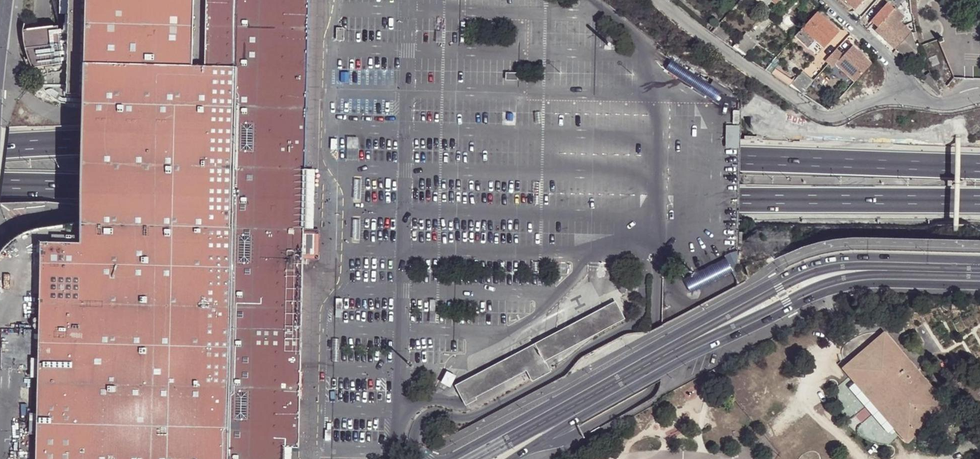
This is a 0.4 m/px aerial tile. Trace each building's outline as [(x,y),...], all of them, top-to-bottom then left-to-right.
[(305,220),(305,205),(307,130),(307,118),(309,0),(59,0),(58,11),(59,17),(68,17),(68,37),(59,37),(23,42),(27,58),(27,60),(24,62),(35,80),(36,81),(49,95),(62,103),(63,100),(66,94),(85,94),(85,118),(84,145),(82,240),(43,240),(41,322),(38,458),(284,458),(285,449),(299,448),(305,261),(307,260),(307,257),(317,257),(317,228),(304,227),(305,220)] [(762,5),(769,12),(775,4),(771,0),(766,0),(762,5)] [(855,10),(865,0),(844,0),(855,10)] [(892,3),(898,8),(905,0),(894,0),(892,3)] [(872,21),(879,28),(891,15),(895,12),(888,5),(872,21)] [(891,15),(901,24),(905,19),(896,11),(895,12),(891,15)] [(838,33),(816,13),(802,29),(815,41),(824,49),(838,33)] [(897,50),(912,34),(901,24),(891,15),(879,28),(877,32),(897,50)] [(719,38),(724,32),(717,26),(710,33),(719,38)] [(58,28),(24,33),(22,40),(23,42),(59,37),(58,28)] [(802,29),(795,37),(808,49),(815,41),(802,29)] [(906,65),(916,54),(919,53),(917,44),(914,45),(914,40),(916,40),(914,31),(912,34),(897,50),(893,54),(906,65)] [(719,38),(726,44),(732,38),(724,32),(719,38)] [(732,48),(744,56),(756,44),(745,34),(732,48)] [(815,41),(808,49),(817,57),(824,49),(815,41)] [(835,64),(854,82),(871,64),(851,46),(842,56),(835,50),(827,58),(826,60),(826,61),(832,67),(835,64)] [(704,94),(710,85),(709,84),(670,60),(664,69),(704,94)] [(765,70),(771,75),(775,70),(778,66),(773,62),(765,70)] [(788,87),(792,82),(775,70),(771,75),(788,87)] [(788,87),(800,95),(812,82),(801,73),(792,82),(788,87)] [(930,73),(921,80),(939,96),(940,94),(930,73)] [(709,84),(710,85),(728,96),(732,90),(713,79),(709,84)] [(723,254),(724,256),(730,269),(736,266),(737,250),(728,250),(723,254)] [(730,269),(724,256),(683,276),(690,290),(731,270),(730,269)] [(620,290),(614,292),(617,298),(623,295),(620,290)] [(557,356),(569,350),(620,324),(611,306),(549,338),(531,347),(452,388),(462,408),(473,402),(472,400),(523,374),(528,385),(547,375),(541,365),(557,356)] [(901,426),(900,428),(909,438),(947,404),(884,335),(847,369),(856,380),(858,379),(901,426)] [(856,380),(900,428),(901,426),(858,379),(856,380)]
